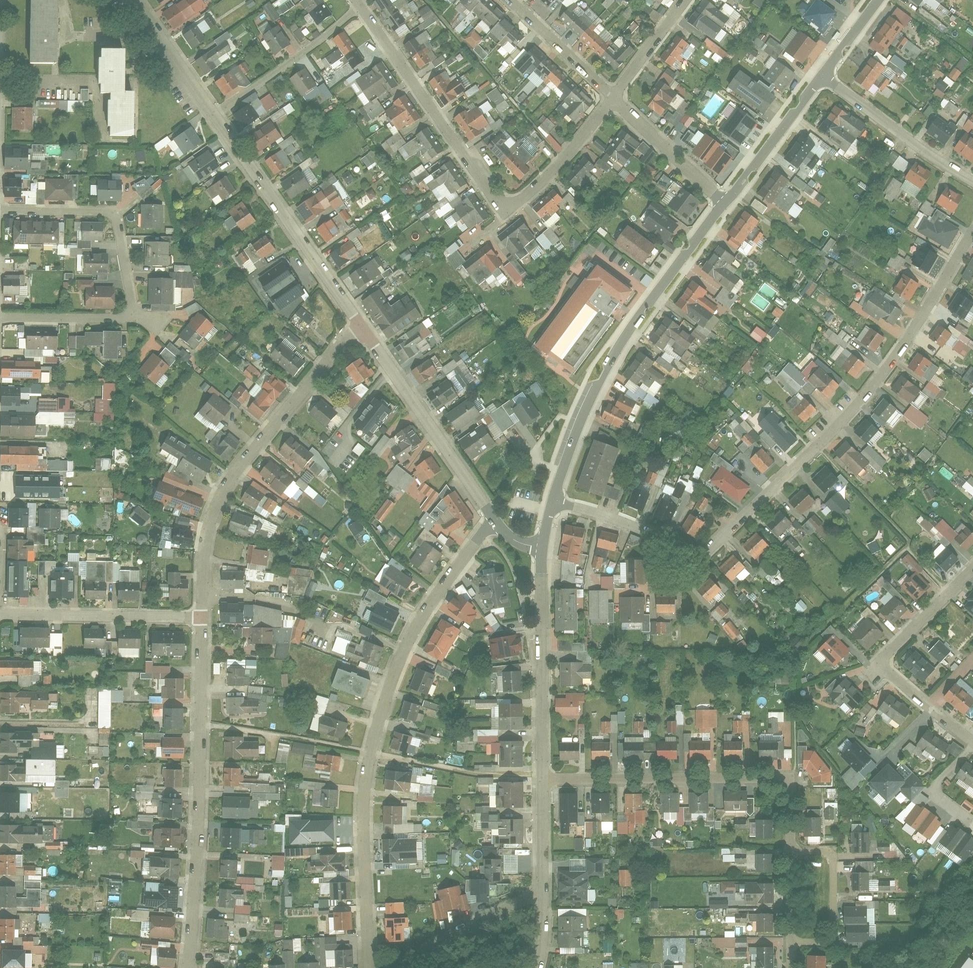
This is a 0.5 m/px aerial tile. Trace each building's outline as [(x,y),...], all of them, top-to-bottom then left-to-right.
[(56,0),(32,0),(32,65),(56,65),(56,0)] [(179,6),(169,10),(174,20),(203,6),(200,0),(176,0),(179,6)] [(275,10),(269,1),(262,7),(272,21),(294,6),(290,0),(289,0),(275,10)] [(335,18),(321,0),(305,0),(325,26),(335,18)] [(394,0),(384,0),(377,6),(400,34),(422,16),(412,5),(403,12),(394,0)] [(490,0),(464,0),(517,52),(530,39),(490,0)] [(551,8),(558,0),(542,0),(551,8)] [(615,0),(614,0),(605,0),(601,5),(607,10),(615,0)] [(722,30),(732,17),(709,0),(692,23),(703,31),(710,21),(722,30)] [(818,0),(817,0),(807,14),(823,25),(833,11),(818,0)] [(922,13),(919,16),(934,28),(941,20),(930,12),(934,7),(925,0),(906,0),(922,13)] [(618,72),(629,58),(574,7),(563,20),(618,72)] [(425,29),(436,21),(432,16),(421,24),(425,29)] [(903,28),(890,18),(873,40),(886,50),(903,28)] [(633,21),(626,29),(631,34),(638,26),(633,21)] [(258,28),(262,34),(271,28),(267,22),(258,28)] [(207,38),(195,24),(183,34),(194,48),(207,38)] [(265,37),(277,55),(291,45),(279,27),(265,37)] [(301,41),(305,38),(299,30),(295,34),(301,41)] [(366,60),(345,32),(333,41),(353,69),(366,60)] [(815,45),(800,34),(789,48),(804,59),(815,45)] [(439,64),(420,37),(407,47),(426,73),(439,64)] [(691,48),(679,37),(661,58),(673,69),(691,48)] [(776,60),(785,48),(770,37),(765,43),(757,38),(753,44),(776,60)] [(715,53),(712,58),(720,64),(728,53),(707,38),(703,44),(715,53)] [(902,38),(896,49),(916,59),(921,49),(902,38)] [(225,62),(213,47),(199,59),(210,73),(225,62)] [(117,136),(133,135),(132,93),(126,94),(125,48),(100,49),(101,94),(109,94),(110,136),(117,136)] [(592,98),(540,48),(528,61),(569,100),(561,109),(572,119),(592,98)] [(447,65),(456,61),(454,56),(445,60),(447,65)] [(888,67),(875,57),(857,79),(870,89),(888,67)] [(948,77),(955,81),(969,61),(962,57),(948,77)] [(399,85),(382,63),(358,81),(375,104),(399,85)] [(792,77),(779,64),(767,76),(780,89),(792,77)] [(216,82),(227,97),(241,87),(230,71),(216,82)] [(316,87),(305,71),(292,80),(303,96),(316,87)] [(433,83),(449,107),(468,94),(458,78),(451,82),(445,74),(433,83)] [(883,92),(890,81),(885,78),(879,89),(883,92)] [(661,113),(676,93),(664,84),(649,105),(661,113)] [(486,95),(499,113),(509,106),(496,88),(486,95)] [(946,114),(955,103),(940,92),(935,99),(939,102),(935,106),(946,114)] [(38,104),(38,112),(69,112),(69,104),(86,104),(86,93),(62,93),(62,104),(38,104)] [(423,118),(408,96),(385,112),(400,134),(423,118)] [(269,115),(273,122),(294,110),(290,103),(269,115)] [(261,119),(250,104),(237,113),(248,129),(261,119)] [(493,127),(476,105),(457,119),(474,141),(493,127)] [(868,129),(836,105),(820,126),(851,151),(868,129)] [(744,108),(731,124),(751,141),(764,125),(744,108)] [(949,145),(968,159),(972,152),(972,108),(967,115),(966,114),(959,124),(963,127),(949,145)] [(31,133),(31,109),(13,109),(13,133),(31,133)] [(952,125),(934,112),(921,129),(940,142),(952,125)] [(548,118),(537,128),(558,151),(562,148),(548,133),(556,126),(548,118)] [(269,119),(246,137),(259,153),(281,135),(269,119)] [(200,143),(187,127),(173,138),(187,154),(200,143)] [(446,150),(429,128),(417,137),(434,159),(446,150)] [(553,130),(549,133),(559,143),(562,140),(553,130)] [(624,167),(640,147),(618,130),(603,150),(624,167)] [(705,134),(701,139),(688,130),(679,141),(705,162),(718,144),(705,134)] [(801,168),(818,146),(805,135),(787,157),(801,168)] [(528,168),(498,138),(488,148),(518,178),(528,168)] [(0,145),(0,164),(28,165),(28,157),(45,157),(45,146),(0,145)] [(217,162),(207,148),(183,165),(193,179),(217,162)] [(292,164),(280,148),(267,157),(279,174),(292,164)] [(75,159),(75,150),(62,150),(62,159),(75,159)] [(902,174),(910,165),(893,151),(885,160),(902,174)] [(294,155),(296,162),(305,159),(302,152),(294,155)] [(361,158),(368,169),(375,164),(368,154),(361,158)] [(733,166),(722,155),(708,171),(719,181),(733,166)] [(598,170),(585,158),(567,178),(579,189),(598,170)] [(470,184),(453,162),(434,176),(450,198),(470,184)] [(933,175),(916,164),(906,178),(923,190),(933,175)] [(412,177),(425,170),(422,165),(410,172),(412,177)] [(648,165),(642,173),(650,179),(656,171),(648,165)] [(790,177),(781,170),(760,194),(788,218),(806,196),(787,180),(790,177)] [(312,184),(303,171),(283,185),(292,198),(312,184)] [(49,180),(48,196),(74,197),(75,174),(70,174),(70,182),(49,180)] [(236,190),(224,174),(208,187),(221,202),(236,190)] [(131,186),(136,194),(142,191),(144,195),(163,184),(160,178),(154,182),(150,175),(131,186)] [(813,200),(818,194),(796,175),(791,181),(813,200)] [(0,176),(0,192),(20,192),(21,176),(0,176)] [(900,189),(898,187),(901,183),(894,178),(882,196),(891,202),(900,189)] [(116,179),(89,179),(89,197),(116,197),(116,179)] [(957,212),(966,198),(946,186),(937,200),(957,212)] [(567,203),(555,189),(533,208),(546,222),(567,203)] [(490,214),(473,191),(453,206),(470,229),(490,214)] [(676,209),(686,217),(698,202),(688,194),(676,209)] [(316,197),(301,207),(311,222),(325,212),(316,197)] [(755,199),(750,205),(763,214),(767,208),(755,199)] [(920,210),(930,216),(935,207),(925,201),(920,210)] [(162,231),(162,206),(144,206),(144,231),(162,231)] [(259,222),(250,209),(235,220),(244,233),(259,222)] [(654,211),(644,221),(666,240),(676,230),(654,211)] [(743,245),(761,222),(748,212),(730,235),(743,245)] [(547,246),(523,217),(500,235),(511,248),(525,237),(537,254),(547,246)] [(342,232),(332,219),(318,229),(329,243),(342,232)] [(924,220),(918,228),(942,246),(954,230),(941,221),(936,228),(924,220)] [(103,239),(103,224),(84,224),(84,239),(103,239)] [(565,235),(556,224),(543,236),(552,247),(565,235)] [(56,227),(13,226),(13,247),(56,247),(56,227)] [(479,231),(474,226),(465,234),(470,239),(479,231)] [(632,229),(620,243),(644,262),(656,248),(632,229)] [(750,253),(764,235),(758,231),(744,249),(750,253)] [(269,234),(242,255),(254,271),(281,250),(269,234)] [(819,254),(824,258),(836,241),(830,238),(819,254)] [(362,253),(350,239),(332,254),(344,269),(362,253)] [(459,239),(446,249),(450,254),(463,245),(459,239)] [(486,244),(461,264),(476,283),(501,263),(486,244)] [(57,245),(57,254),(68,255),(69,245),(57,245)] [(741,278),(726,267),(735,255),(721,245),(705,268),(733,288),(741,278)] [(164,266),(164,246),(145,246),(145,266),(164,266)] [(929,273),(938,256),(924,248),(915,265),(929,273)] [(969,252),(956,273),(972,283),(972,254),(969,252)] [(895,264),(901,267),(905,259),(894,253),(887,265),(893,268),(895,264)] [(109,275),(109,257),(82,257),(82,275),(109,275)] [(505,265),(517,287),(524,283),(512,262),(505,265)] [(536,344),(573,372),(635,290),(598,262),(536,344)] [(376,280),(362,263),(348,274),(362,291),(376,280)] [(0,274),(0,297),(21,297),(21,274),(0,274)] [(909,303),(920,286),(906,277),(896,294),(909,303)] [(308,291),(300,278),(278,292),(286,305),(308,291)] [(808,282),(805,294),(810,295),(812,289),(814,290),(816,284),(808,282)] [(171,306),(170,283),(152,283),(153,307),(171,306)] [(110,304),(110,286),(81,286),(80,303),(110,304)] [(362,299),(390,339),(422,316),(406,293),(390,304),(379,287),(362,299)] [(704,295),(693,287),(678,307),(707,328),(713,319),(696,307),(704,295)] [(954,288),(944,304),(965,316),(969,309),(972,310),(970,313),(972,315),(972,300),(954,288)] [(886,301),(874,294),(865,309),(894,326),(903,311),(886,301)] [(184,308),(187,314),(195,311),(191,304),(184,308)] [(302,333),(313,316),(299,307),(288,324),(302,333)] [(776,307),(772,313),(779,318),(783,312),(776,307)] [(212,323),(199,314),(181,338),(195,348),(212,323)] [(667,317),(651,341),(665,349),(673,336),(690,347),(697,336),(667,317)] [(949,331),(938,324),(931,334),(943,342),(949,331)] [(757,326),(749,335),(760,343),(767,334),(757,326)] [(838,345),(830,357),(837,362),(853,338),(841,330),(838,335),(829,328),(824,335),(838,345)] [(875,352),(884,338),(873,331),(863,344),(875,352)] [(49,354),(49,333),(17,333),(17,359),(1,359),(1,375),(41,375),(41,354),(49,354)] [(120,333),(66,333),(66,347),(95,346),(95,359),(112,359),(112,346),(120,345),(120,333)] [(427,350),(418,336),(399,349),(408,363),(427,350)] [(304,363),(278,343),(266,357),(292,378),(304,363)] [(179,355),(169,346),(147,371),(165,388),(171,381),(162,373),(179,355)] [(867,364),(847,349),(835,364),(855,379),(867,364)] [(929,378),(940,364),(921,350),(910,363),(929,378)] [(476,377),(459,354),(439,369),(448,380),(457,373),(465,385),(476,377)] [(655,364),(641,354),(625,374),(638,385),(655,364)] [(374,374),(357,356),(345,368),(361,386),(374,374)] [(741,370),(747,374),(757,360),(751,356),(741,370)] [(441,375),(430,359),(413,372),(424,387),(441,375)] [(264,372),(248,360),(239,372),(254,384),(264,372)] [(972,385),(972,367),(971,366),(962,377),(972,385)] [(844,385),(827,369),(824,372),(813,383),(829,400),(844,385)] [(920,388),(900,372),(888,388),(909,403),(920,388)] [(281,387),(269,378),(248,404),(259,413),(281,387)] [(459,394),(449,381),(429,395),(439,409),(459,394)] [(937,395),(943,399),(947,392),(928,381),(921,392),(933,400),(937,395)] [(114,421),(114,383),(101,383),(101,398),(94,398),(94,421),(114,421)] [(40,395),(39,384),(30,384),(30,395),(40,395)] [(24,407),(24,389),(2,389),(2,407),(24,407)] [(343,401),(348,405),(356,394),(351,390),(343,401)] [(927,398),(919,391),(911,402),(919,408),(927,398)] [(385,418),(398,407),(385,393),(373,404),(385,418)] [(904,410),(884,395),(874,409),(894,423),(904,410)] [(820,409),(806,397),(793,412),(806,424),(820,409)] [(67,398),(40,398),(40,413),(67,413),(67,398)] [(335,413),(319,400),(306,416),(323,429),(335,413)] [(539,416),(528,400),(514,409),(525,425),(539,416)] [(219,401),(209,413),(220,423),(230,411),(219,401)] [(508,402),(491,413),(502,431),(512,425),(508,418),(515,413),(508,402)] [(473,403),(451,416),(460,429),(481,416),(473,403)] [(620,421),(625,409),(612,404),(607,416),(620,421)] [(902,415),(920,430),(929,419),(912,404),(902,415)] [(29,435),(29,416),(2,416),(2,435),(29,435)] [(427,439),(411,417),(385,436),(370,427),(360,443),(385,461),(397,443),(405,454),(427,439)] [(884,433),(868,418),(856,431),(872,446),(884,433)] [(740,438),(751,428),(744,420),(739,424),(735,419),(729,425),(740,438)] [(797,440),(783,427),(772,438),(786,452),(797,440)] [(227,454),(241,438),(231,429),(217,446),(227,454)] [(314,452),(288,432),(276,448),(302,468),(314,452)] [(486,432),(464,443),(469,454),(491,443),(486,432)] [(748,433),(742,438),(748,446),(755,441),(748,433)] [(210,465),(168,436),(162,444),(183,459),(178,466),(199,480),(210,465)] [(617,446),(599,439),(581,491),(599,497),(617,446)] [(359,456),(365,448),(358,443),(352,451),(359,456)] [(852,443),(836,457),(845,467),(861,453),(852,443)] [(46,460),(46,446),(1,446),(1,464),(21,464),(21,475),(64,475),(64,460),(46,460)] [(775,462),(761,448),(750,460),(764,473),(775,462)] [(918,457),(926,462),(932,453),(924,448),(918,457)] [(449,471),(435,450),(421,460),(435,480),(449,471)] [(114,451),(114,462),(130,462),(130,451),(114,451)] [(108,458),(95,458),(95,470),(108,470),(108,458)] [(297,481),(268,460),(257,475),(286,496),(297,481)] [(309,469),(318,476),(324,468),(316,461),(309,469)] [(661,487),(667,467),(661,465),(658,474),(652,473),(649,484),(661,487)] [(692,477),(698,479),(702,469),(696,466),(692,477)] [(712,480),(739,500),(748,488),(722,468),(712,480)] [(404,471),(392,486),(407,498),(419,484),(404,471)] [(845,491),(825,471),(812,485),(825,497),(832,490),(837,495),(825,508),(838,520),(850,508),(839,497),(845,491)] [(966,471),(957,481),(972,495),(972,477),(966,471)] [(45,478),(26,478),(26,494),(45,494),(45,478)] [(421,493),(427,497),(420,509),(426,513),(439,493),(422,482),(414,495),(418,497),(421,493)] [(201,499),(159,483),(153,498),(195,514),(201,499)] [(281,504),(247,484),(238,498),(260,511),(264,505),(276,512),(281,504)] [(478,513),(458,484),(444,494),(464,522),(478,513)] [(646,510),(654,490),(640,484),(631,504),(646,510)] [(789,504),(802,517),(814,505),(801,492),(789,504)] [(681,505),(666,495),(653,517),(669,526),(681,505)] [(704,511),(709,500),(703,497),(698,509),(704,511)] [(381,523),(395,504),(388,499),(374,517),(381,523)] [(972,500),(965,509),(971,514),(970,515),(972,518),(972,501),(972,500)] [(284,503),(280,509),(298,520),(302,513),(284,503)] [(140,526),(149,516),(137,505),(128,516),(140,526)] [(25,597),(25,543),(45,543),(45,527),(27,527),(27,508),(11,508),(11,529),(22,530),(22,540),(7,540),(7,597),(25,597)] [(767,526),(777,536),(793,520),(783,510),(767,526)] [(228,523),(266,539),(273,521),(264,518),(262,524),(232,511),(228,523)] [(709,521),(693,511),(681,532),(696,541),(709,521)] [(972,536),(972,533),(953,514),(945,522),(955,531),(950,536),(962,547),(972,536)] [(925,524),(942,542),(952,532),(935,515),(925,524)] [(426,535),(434,525),(426,518),(418,528),(426,535)] [(357,520),(348,526),(355,536),(364,529),(357,520)] [(814,520),(798,535),(805,542),(821,527),(814,520)] [(187,547),(192,531),(174,525),(169,541),(187,547)] [(595,531),(574,525),(563,560),(584,566),(595,531)] [(441,532),(437,538),(449,548),(453,542),(441,532)] [(624,538),(605,532),(600,548),(619,554),(624,538)] [(769,545),(759,534),(743,548),(754,559),(769,545)] [(629,536),(627,547),(643,549),(645,538),(629,536)] [(791,553),(799,544),(790,537),(782,545),(791,553)] [(441,552),(423,539),(406,563),(423,576),(441,552)] [(876,540),(867,544),(871,554),(880,550),(876,540)] [(942,566),(954,555),(942,543),(930,554),(942,566)] [(262,565),(263,544),(247,544),(246,565),(262,565)] [(78,561),(78,553),(67,553),(67,561),(78,561)] [(314,564),(301,558),(291,580),(305,586),(314,564)] [(748,572),(735,558),(720,572),(733,586),(748,572)] [(113,560),(78,560),(78,598),(104,598),(104,583),(113,583),(113,560)] [(37,574),(48,574),(48,561),(37,561),(37,574)] [(647,563),(631,564),(631,586),(647,586),(647,563)] [(404,598),(415,583),(390,565),(379,580),(404,598)] [(246,586),(247,568),(228,567),(228,585),(246,586)] [(899,580),(916,597),(926,587),(910,570),(899,580)] [(73,572),(52,572),(51,597),(73,598),(73,572)] [(501,582),(486,578),(480,600),(495,604),(501,582)] [(724,590),(713,579),(699,593),(710,604),(724,590)] [(186,600),(185,583),(171,583),(172,600),(186,600)] [(141,584),(122,584),(122,599),(142,599),(141,584)] [(964,598),(967,600),(962,606),(972,616),(972,588),(964,598)] [(448,616),(463,625),(473,608),(462,589),(455,592),(459,599),(448,616)] [(607,619),(606,589),(590,589),(590,619),(607,619)] [(579,635),(579,590),(562,590),(562,635),(579,635)] [(639,595),(623,595),(623,625),(639,625),(639,595)] [(886,627),(904,610),(890,596),(872,614),(886,627)] [(678,598),(659,599),(660,615),(678,615),(678,598)] [(801,600),(792,608),(799,615),(808,607),(801,600)] [(235,602),(225,602),(225,622),(258,622),(258,646),(275,646),(275,664),(288,664),(288,644),(298,644),(302,620),(273,610),(255,605),(235,602)] [(710,614),(719,622),(729,611),(721,603),(710,614)] [(389,632),(397,617),(376,606),(368,622),(389,632)] [(867,625),(853,639),(865,650),(883,631),(871,620),(867,625)] [(651,622),(651,634),(660,634),(659,621),(651,622)] [(731,621),(723,626),(732,641),(740,636),(731,621)] [(359,632),(368,637),(372,630),(362,625),(359,632)] [(457,635),(441,626),(425,655),(441,664),(457,635)] [(234,627),(233,636),(247,638),(248,629),(234,627)] [(143,630),(117,630),(117,638),(110,638),(110,628),(87,628),(87,644),(107,644),(107,654),(120,654),(120,643),(143,643),(143,630)] [(61,634),(17,633),(17,651),(61,652),(61,634)] [(517,656),(516,634),(500,634),(500,657),(517,656)] [(851,652),(835,635),(821,648),(837,665),(851,652)] [(946,648),(934,637),(926,646),(939,656),(946,648)] [(184,657),(184,639),(150,638),(150,657),(184,657)] [(356,641),(351,654),(377,665),(385,644),(370,638),(367,645),(356,641)] [(934,658),(913,641),(902,655),(922,672),(934,658)] [(589,643),(575,643),(575,661),(558,661),(559,691),(576,691),(575,678),(589,677),(589,643)] [(0,664),(0,679),(17,680),(17,689),(38,690),(39,666),(0,664)] [(427,691),(437,670),(424,664),(414,684),(427,691)] [(231,686),(246,686),(246,667),(231,667),(231,686)] [(364,695),(370,680),(335,668),(330,683),(364,695)] [(519,696),(519,668),(504,668),(504,683),(504,696),(519,696)] [(958,671),(943,691),(970,713),(972,709),(972,683),(958,671)] [(184,678),(170,678),(170,702),(184,702),(184,678)] [(854,713),(866,700),(849,685),(838,697),(854,713)] [(262,717),(262,687),(246,686),(246,697),(225,697),(225,717),(262,717)] [(103,687),(89,687),(89,733),(104,733),(103,687)] [(0,694),(0,715),(18,716),(18,708),(55,710),(55,698),(0,694)] [(909,713),(887,694),(876,707),(897,726),(909,713)] [(316,695),(311,711),(324,715),(329,698),(316,695)] [(424,706),(408,700),(401,721),(417,726),(424,706)] [(868,702),(859,711),(868,721),(877,712),(868,702)] [(557,703),(556,720),(579,720),(579,703),(557,703)] [(498,734),(522,734),(522,704),(472,704),(472,712),(491,712),(491,734),(473,734),(473,745),(498,745),(498,734)] [(183,712),(168,712),(168,732),(183,732),(183,712)] [(604,733),(618,733),(618,724),(625,724),(625,712),(617,712),(617,715),(611,714),(611,721),(604,721),(604,733)] [(784,712),(768,712),(768,733),(778,733),(778,722),(784,722),(784,712)] [(736,733),(749,732),(748,714),(735,715),(736,733)] [(692,739),(692,762),(710,762),(710,734),(716,734),(716,716),(699,716),(699,739),(692,739)] [(348,725),(326,719),(322,732),(344,738),(348,725)] [(181,760),(181,738),(158,737),(158,730),(147,730),(147,748),(169,748),(169,760),(181,760)] [(946,748),(928,732),(917,745),(934,761),(946,748)] [(56,782),(56,744),(38,743),(38,734),(1,733),(1,752),(16,752),(16,764),(0,763),(0,782),(56,782)] [(397,735),(394,753),(410,756),(414,738),(397,735)] [(236,741),(222,741),(222,765),(235,765),(235,756),(255,756),(255,747),(236,746),(236,741)] [(841,756),(857,772),(872,758),(855,742),(841,756)] [(910,755),(915,745),(908,742),(903,752),(910,755)] [(952,742),(946,751),(957,757),(963,748),(952,742)] [(278,743),(276,762),(287,763),(289,744),(278,743)] [(780,743),(762,744),(762,760),(781,759),(780,743)] [(505,744),(505,767),(520,767),(520,744),(505,744)] [(680,745),(661,745),(661,762),(681,762),(680,745)] [(748,760),(748,745),(729,745),(729,760),(748,760)] [(108,757),(108,746),(88,746),(88,757),(108,757)] [(563,746),(563,762),(584,762),(584,746),(563,746)] [(596,746),(596,762),(616,762),(616,746),(596,746)] [(647,746),(627,746),(627,762),(647,762),(647,746)] [(803,751),(803,764),(808,764),(822,780),(834,780),(834,772),(815,751),(803,751)] [(966,753),(956,769),(972,781),(972,758),(966,753)] [(343,775),(343,758),(329,758),(329,775),(343,775)] [(887,764),(868,782),(887,802),(900,790),(911,801),(926,787),(912,772),(904,781),(887,764)] [(183,770),(159,770),(159,787),(183,787),(183,770)] [(259,779),(231,780),(231,771),(222,772),(222,788),(247,788),(247,793),(259,793),(259,779)] [(414,794),(414,776),(395,775),(394,793),(414,794)] [(135,785),(135,799),(153,799),(153,778),(142,778),(142,785),(135,785)] [(523,809),(523,779),(505,779),(505,809),(523,809)] [(340,806),(340,789),(326,789),(326,806),(340,806)] [(873,798),(879,805),(884,800),(878,793),(873,798)] [(20,795),(0,794),(0,810),(20,810),(20,795)] [(611,794),(594,794),(594,824),(612,823),(611,794)] [(643,795),(624,795),(624,816),(643,816),(643,795)] [(679,795),(663,796),(663,816),(680,816),(679,795)] [(581,796),(562,796),(562,816),(581,816),(581,796)] [(707,796),(689,796),(689,815),(707,815),(707,796)] [(748,796),(725,796),(725,815),(749,815),(748,796)] [(251,797),(222,798),(222,813),(252,813),(251,797)] [(961,806),(970,812),(972,808),(972,805),(965,799),(961,806)] [(181,802),(151,802),(151,819),(181,819),(181,802)] [(824,802),(825,819),(835,819),(835,802),(824,802)] [(405,831),(404,807),(386,807),(387,832),(405,831)] [(966,867),(972,855),(972,846),(917,809),(906,827),(966,867)] [(821,817),(804,817),(804,840),(821,840),(821,817)] [(332,819),(292,821),(292,840),(310,839),(310,836),(333,836),(332,819)] [(524,844),(524,820),(487,820),(487,831),(505,831),(505,844),(524,844)] [(774,843),(774,821),(758,821),(759,843),(774,843)] [(49,826),(1,825),(1,843),(38,843),(38,850),(48,850),(49,826)] [(242,830),(227,829),(226,847),(241,848),(242,830)] [(180,830),(149,830),(149,849),(180,849),(180,830)] [(263,830),(250,830),(249,844),(266,844),(266,840),(263,838),(263,830)] [(868,835),(851,835),(851,855),(868,855),(868,835)] [(574,839),(575,850),(583,850),(583,838),(574,839)] [(303,841),(303,855),(323,855),(323,841),(303,841)] [(889,842),(889,847),(878,847),(878,852),(884,852),(884,857),(895,857),(896,842),(889,842)] [(421,863),(420,846),(386,846),(386,863),(421,863)] [(746,848),(722,848),(722,862),(746,862),(746,848)] [(459,866),(459,850),(452,850),(451,866),(459,866)] [(438,863),(446,863),(446,855),(438,855),(438,863)] [(15,866),(15,856),(0,856),(0,877),(32,877),(32,898),(14,898),(14,886),(0,886),(0,909),(41,909),(41,866),(15,866)] [(340,873),(340,856),(325,856),(325,873),(340,873)] [(775,856),(759,856),(758,874),(775,875),(775,856)] [(284,857),(273,857),(273,869),(284,869),(284,857)] [(600,858),(586,858),(586,874),(600,874),(600,858)] [(179,861),(141,860),(140,880),(178,881),(179,861)] [(240,861),(225,861),(225,881),(240,881),(240,861)] [(505,864),(484,862),(483,878),(503,880),(505,864)] [(619,885),(632,885),(632,870),(619,870),(619,885)] [(870,873),(852,873),(852,894),(870,894),(870,873)] [(585,875),(561,875),(561,899),(585,899),(585,875)] [(108,880),(108,893),(121,893),(121,880),(108,880)] [(351,880),(335,880),(335,903),(352,903),(351,880)] [(483,881),(469,880),(468,889),(482,890),(483,881)] [(721,881),(721,892),(735,892),(735,881),(721,881)] [(878,882),(879,891),(895,891),(895,881),(878,882)] [(320,883),(320,894),(329,894),(328,882),(320,883)] [(775,886),(760,885),(759,903),(774,904),(775,886)] [(164,888),(163,898),(141,897),(140,907),(178,910),(179,889),(164,888)] [(461,888),(442,893),(445,907),(464,902),(461,888)] [(239,909),(239,890),(223,890),(223,909),(239,909)] [(728,908),(728,900),(709,900),(709,908),(728,908)] [(314,902),(314,914),(328,913),(327,901),(314,902)] [(385,903),(386,914),(405,913),(404,902),(385,903)] [(241,921),(253,921),(253,905),(241,905),(241,921)] [(142,914),(148,914),(148,910),(131,910),(130,920),(142,920),(142,914)] [(38,913),(38,923),(50,923),(50,914),(38,913)] [(353,916),(337,915),(336,936),(353,937),(353,916)] [(774,937),(774,918),(766,919),(766,915),(751,915),(752,928),(758,928),(759,938),(774,937)] [(871,916),(853,916),(853,936),(871,936),(871,916)] [(227,941),(227,917),(209,917),(209,941),(227,941)] [(171,918),(147,918),(147,935),(171,935),(171,918)] [(407,918),(389,919),(389,941),(407,941),(407,918)] [(586,918),(569,918),(569,946),(586,946),(586,918)] [(15,919),(0,919),(0,940),(15,940),(15,919)] [(275,924),(274,935),(281,936),(282,925),(275,924)] [(747,956),(747,937),(735,937),(735,931),(724,931),(724,937),(714,937),(714,947),(725,947),(725,956),(747,956)] [(322,945),(322,939),(315,939),(315,964),(338,964),(338,967),(353,967),(353,950),(341,950),(341,945),(322,945)] [(36,942),(22,942),(22,952),(43,952),(43,947),(36,947),(36,942)] [(236,950),(208,950),(208,962),(236,962),(236,950)] [(150,951),(149,967),(152,967),(171,967),(171,952),(150,951)] [(285,952),(285,967),(294,967),(294,951),(285,952)] [(15,952),(0,952),(0,967),(15,967),(15,952)] [(757,952),(757,967),(773,967),(774,952),(757,952)] [(809,957),(809,967),(825,967),(825,957),(809,957)]
